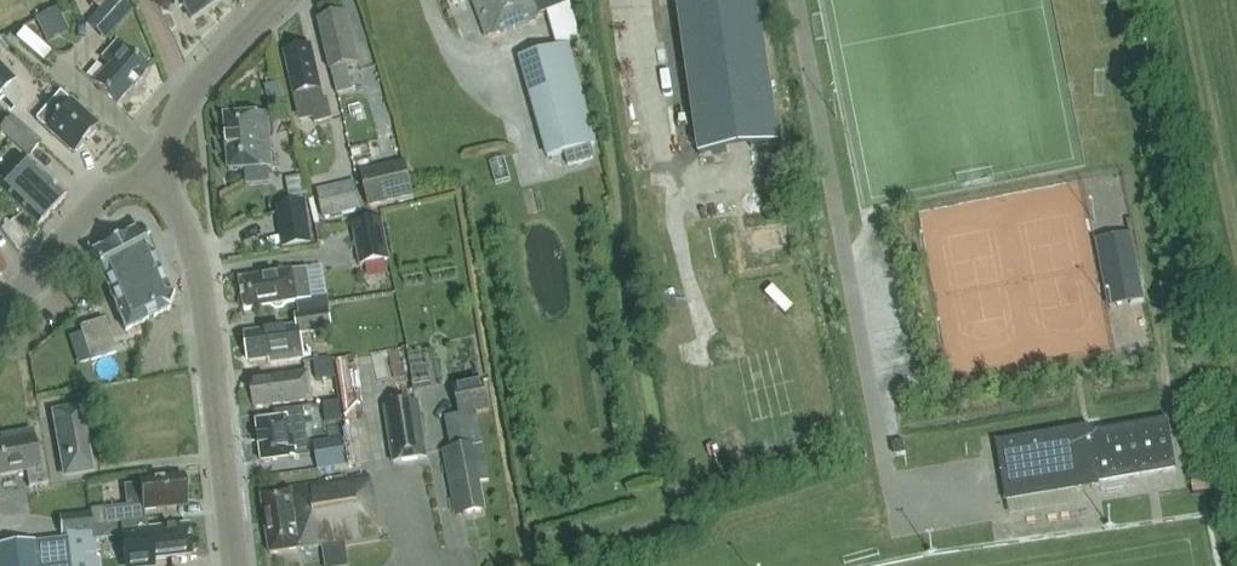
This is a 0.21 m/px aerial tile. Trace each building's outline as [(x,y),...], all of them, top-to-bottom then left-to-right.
[(105,42),(133,11),(121,0),(108,0),(86,24),(105,42)] [(190,19),(217,0),(176,0),(190,19)] [(547,13),(556,50),(519,60),(548,159),(564,154),(568,166),(592,159),(589,147),(594,145),(566,47),(579,43),(568,0),(569,0),(473,0),(488,39),(543,18),(542,15),(547,13)] [(699,156),(779,145),(758,0),(677,0),(699,156)] [(63,20),(57,8),(35,19),(41,32),(64,21),(63,20)] [(331,72),(332,72),(338,96),(353,92),(347,68),(359,65),(347,15),(319,22),(331,72)] [(141,77),(147,70),(124,51),(123,51),(115,44),(101,59),(110,66),(94,85),(117,105),(132,87),(134,89),(143,79),(141,77)] [(310,105),(315,125),(332,120),(328,101),(324,101),(312,47),(285,54),(297,108),(310,105)] [(13,80),(0,66),(0,93),(13,80)] [(59,94),(36,120),(73,153),(75,151),(77,152),(95,132),(94,130),(97,126),(59,94)] [(225,118),(230,172),(272,169),(268,114),(225,118)] [(11,118),(0,130),(0,132),(28,157),(40,143),(11,118)] [(499,162),(501,172),(516,169),(513,159),(499,162)] [(37,227),(65,198),(24,160),(0,184),(0,192),(37,227)] [(361,172),(370,209),(414,198),(405,162),(361,172)] [(318,190),(324,218),(363,210),(356,181),(318,190)] [(312,244),(306,201),(276,206),(282,249),(312,244)] [(353,225),(360,267),(390,262),(383,220),(353,225)] [(170,310),(173,301),(172,300),(154,256),(140,228),(90,255),(105,282),(125,332),(169,310),(170,310)] [(1105,240),(1118,307),(1144,302),(1131,235),(1105,240)] [(299,316),(313,313),(329,311),(327,297),(311,300),(306,269),(293,272),(242,280),(239,280),(244,311),(247,311),(247,310),(272,306),(275,308),(283,307),(285,304),(298,302),(299,316)] [(249,363),(270,360),(270,365),(304,360),(300,334),(332,329),(331,325),(341,324),(340,311),(329,312),(329,311),(313,313),(299,316),(295,316),(297,328),(245,335),(249,363)] [(80,327),(91,361),(115,355),(104,320),(80,327)] [(317,382),(336,379),(333,361),(314,365),(317,382)] [(251,383),(255,410),(312,402),(308,375),(251,383)] [(445,419),(452,451),(443,452),(454,506),(461,505),(464,516),(485,511),(480,483),(489,482),(476,414),(489,411),(483,381),(454,386),(460,416),(445,419)] [(393,465),(424,460),(429,460),(420,402),(384,407),(393,465)] [(54,414),(65,476),(90,471),(79,409),(54,414)] [(257,423),(262,464),(311,458),(305,409),(276,413),(277,421),(257,423)] [(1177,471),(1168,420),(1091,433),(1090,427),(996,443),(1005,503),(1100,487),(1100,485),(1177,471)] [(28,487),(48,483),(44,461),(37,463),(31,432),(13,436),(14,440),(0,442),(0,475),(25,471),(28,487)] [(313,444),(317,471),(346,466),(343,439),(313,444)] [(906,455),(904,443),(894,445),(896,457),(906,455)] [(374,501),(370,477),(289,490),(290,493),(262,498),(270,555),(320,547),(321,551),(380,541),(373,501),(374,501)] [(158,507),(185,504),(182,478),(148,482),(148,480),(139,481),(140,486),(125,487),(127,507),(104,510),(106,525),(145,521),(143,511),(158,509),(158,507)] [(0,547),(0,565),(100,565),(99,559),(96,559),(90,514),(59,518),(61,535),(65,534),(66,539),(0,547)] [(147,545),(149,560),(191,556),(187,526),(147,530),(147,522),(122,525),(124,547),(147,545)]
